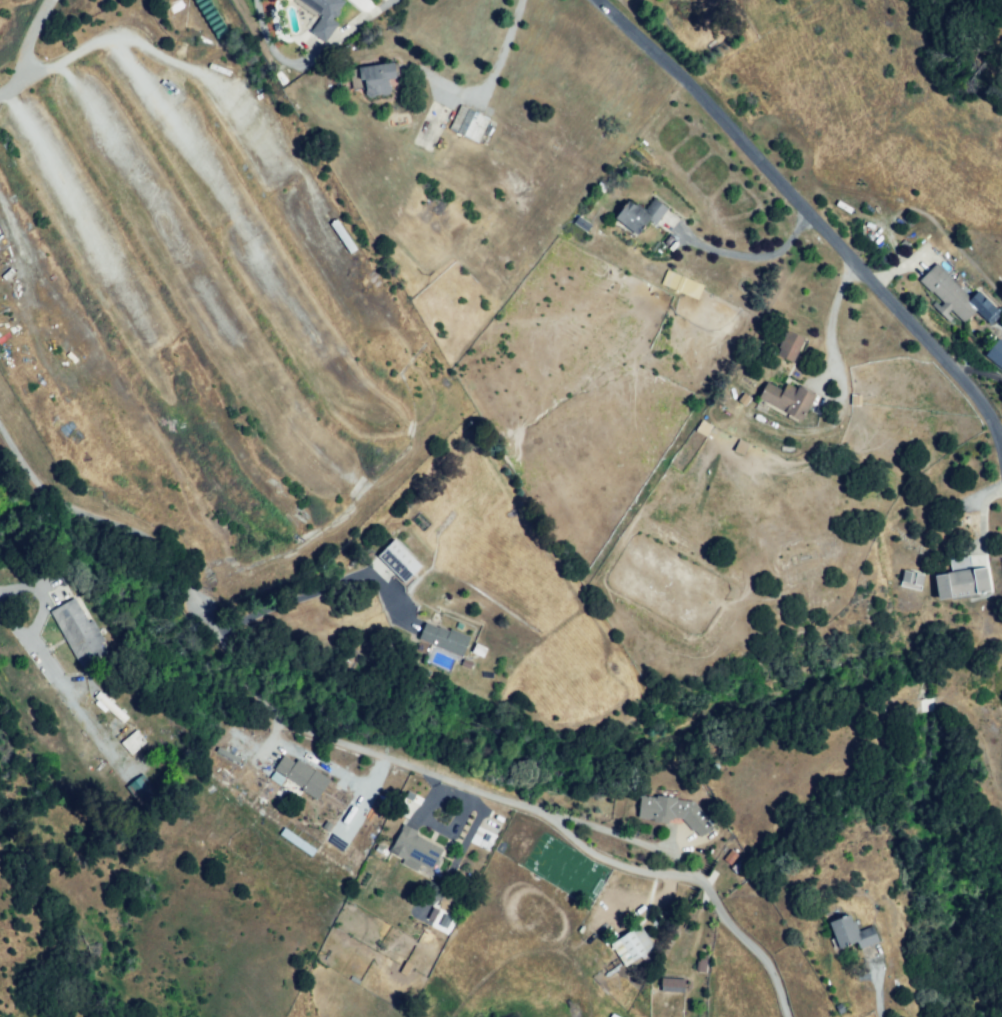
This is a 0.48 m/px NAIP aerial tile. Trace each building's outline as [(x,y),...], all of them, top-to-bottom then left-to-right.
[(321,13),(309,32),(325,43),(338,22),(334,19),(345,0),(300,0),(321,13)] [(358,69),(394,63),(396,77),(387,78),(390,95),(368,99),(365,81),(360,82),(358,69)] [(407,140),(432,91),(456,103),(431,152),(407,140)] [(490,119),(479,144),(450,130),(462,106),(490,119)] [(669,208),(658,222),(645,211),(655,198),(669,208)] [(612,220),(627,201),(649,218),(634,238),(612,220)] [(919,278),(933,263),(977,306),(963,321),(919,278)] [(661,285),(665,273),(704,286),(700,298),(661,285)] [(771,358),(785,328),(806,338),(792,368),(771,358)] [(998,337),(984,354),(1001,370),(1001,341),(998,337)] [(759,399),(801,421),(816,394),(800,385),(796,391),(785,385),(782,392),(767,384),(759,399)] [(369,566),(393,540),(421,567),(404,584),(394,574),(386,583),(369,566)] [(941,598),(937,575),(988,567),(992,590),(941,598)] [(900,581),(904,569),(925,575),(921,588),(900,581)] [(103,641),(92,619),(86,621),(74,597),(49,610),(78,666),(104,653),(99,643),(103,641)] [(418,639),(427,619),(469,637),(460,657),(418,639)] [(94,698),(101,690),(129,716),(122,723),(94,698)] [(122,745),(138,730),(148,741),(132,755),(122,745)] [(315,800),(275,770),(285,756),(295,764),(298,760),(314,771),(316,769),(331,780),(316,801),(315,800)] [(127,783),(139,803),(154,794),(142,774),(127,783)] [(640,798),(655,799),(655,795),(677,797),(677,801),(693,802),(714,827),(701,839),(683,819),(671,818),(671,822),(653,821),(653,816),(638,816),(640,798)] [(401,824),(390,852),(402,857),(399,865),(416,872),(419,864),(433,869),(441,848),(417,838),(419,832),(401,824)] [(427,920),(433,909),(452,920),(446,930),(427,920)] [(827,922),(837,948),(856,941),(859,948),(877,941),(871,925),(854,931),(848,914),(827,922)] [(609,945),(639,926),(653,948),(623,967),(609,945)] [(700,953),(709,954),(707,973),(698,971),(700,953)] [(662,991),(662,979),(684,980),(684,992),(662,991)]
